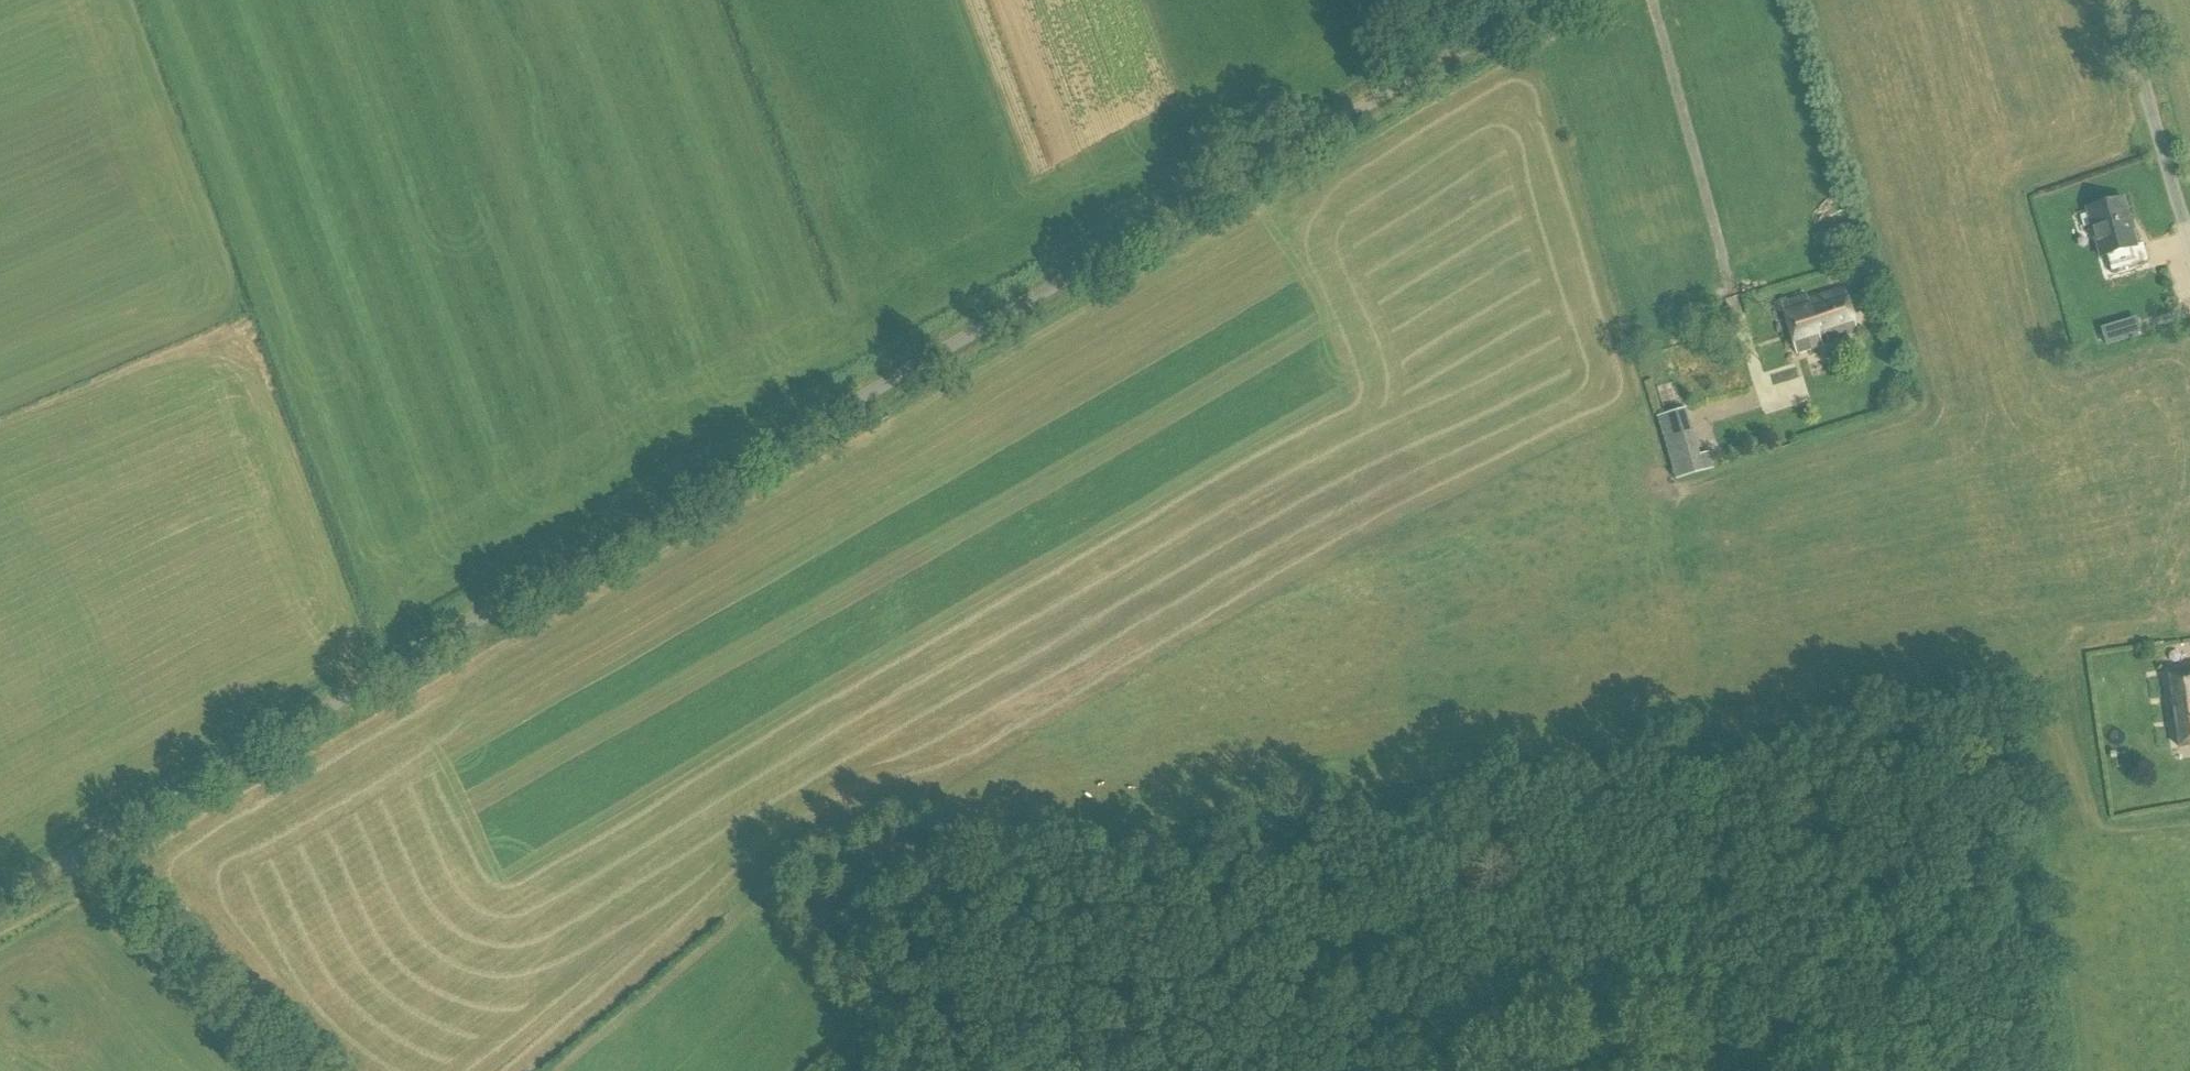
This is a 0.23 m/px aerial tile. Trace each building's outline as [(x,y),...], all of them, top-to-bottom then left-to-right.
[(2101,257),(2107,256),(2112,271),(2149,261),(2144,243),(2137,245),(2124,198),(2088,208),(2101,257)] [(1845,288),(1809,299),(1807,294),(1782,301),(1798,354),(1813,350),(1812,345),(1858,331),(1845,288)] [(1687,407),(1658,416),(1661,424),(1690,416),(1687,407)] [(1701,453),(1672,462),(1676,479),(1715,468),(1711,455),(1702,458),(1701,453)] [(2169,675),(2178,748),(2189,746),(2189,673),(2169,675)]
